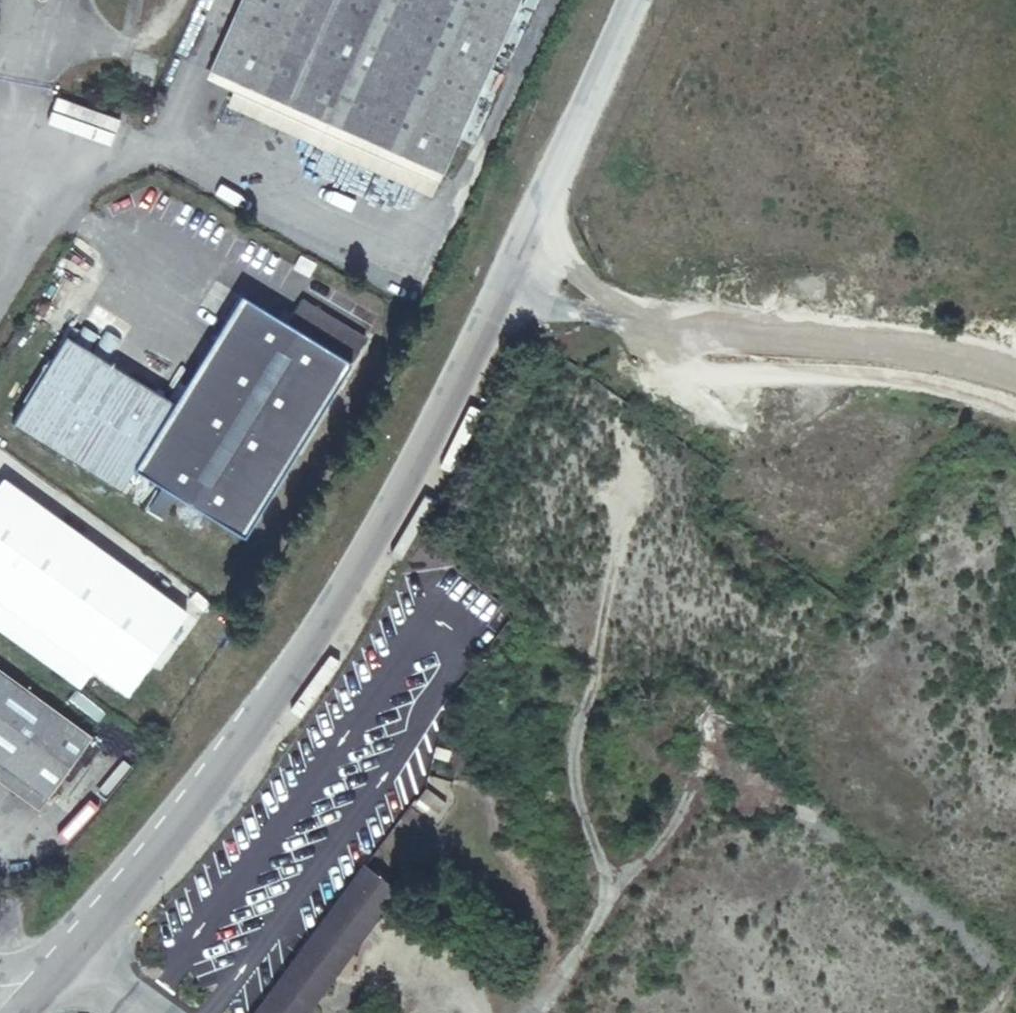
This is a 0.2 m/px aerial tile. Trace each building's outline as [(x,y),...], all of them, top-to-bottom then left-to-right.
[(207,71),(437,178),(478,87),(492,93),(499,78),(486,71),(520,0),(240,0),(207,71)] [(437,178),(207,71),(202,82),(432,188),(437,178)] [(71,349),(19,437),(128,500),(145,471),(176,488),(159,517),(172,524),(188,496),(248,529),(358,340),(300,306),(286,328),(240,302),(178,409),(71,349)] [(117,697),(180,614),(0,479),(0,607),(117,697)] [(36,803),(83,743),(0,679),(0,775),(36,803)] [(0,775),(0,788),(30,811),(36,803),(0,775)] [(258,1012),(307,1012),(392,896),(359,872),(258,1012)]
